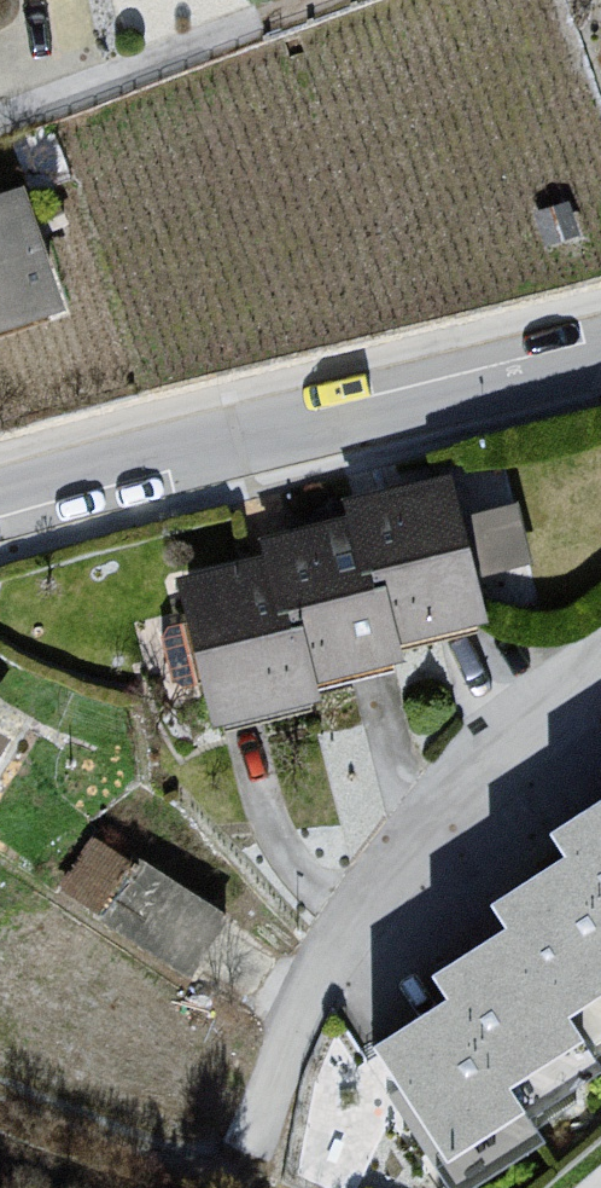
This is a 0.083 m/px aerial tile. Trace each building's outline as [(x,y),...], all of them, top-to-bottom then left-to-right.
[(0,220),(0,367),(93,335),(46,206),(0,220)] [(357,505),(357,537),(375,580),(409,595),(416,650),(499,633),(460,488),(357,505)] [(481,561),(531,555),(525,496),(475,501),(481,561)] [(271,545),(272,564),(290,619),(316,626),(331,686),(418,665),(416,650),(409,595),(375,580),(357,537),(353,527),(271,545)] [(272,564),(189,580),(232,739),(336,705),(331,686),(316,626),(290,619),(272,564)] [(0,735),(0,782),(21,747),(0,735)] [(550,808),(566,836),(493,878),(509,906),(434,949),(451,979),(378,1021),(447,1142),(600,1054),(600,1036),(597,1029),(600,1027),(600,779),(550,808)] [(62,894),(202,963),(235,897),(95,828),(62,894)]
